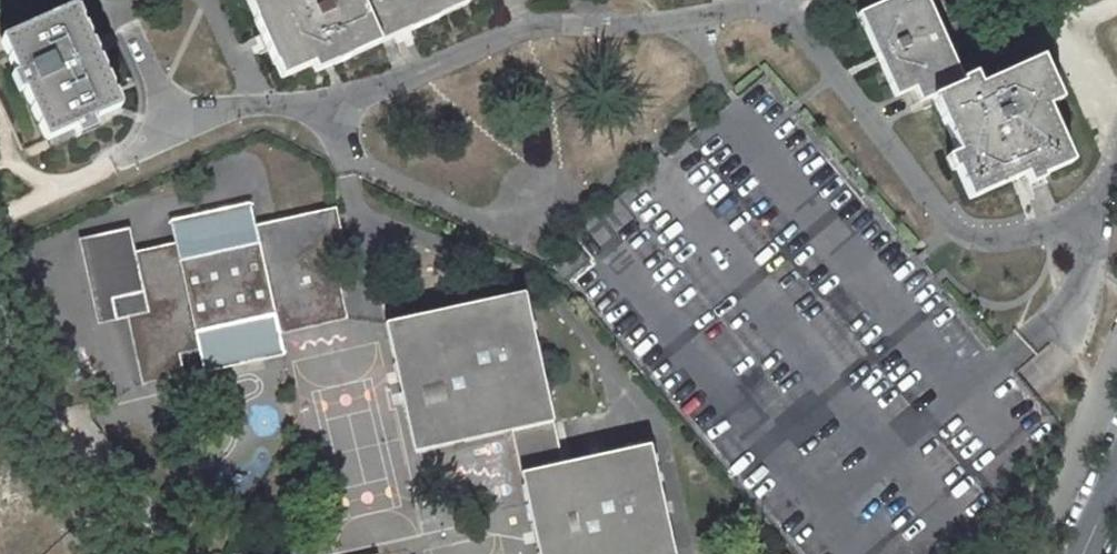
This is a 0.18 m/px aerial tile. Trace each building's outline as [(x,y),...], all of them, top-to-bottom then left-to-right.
[(353,57),(349,49),(406,23),(410,32),(443,17),(439,8),(459,0),(254,0),(261,16),(252,20),(272,64),(282,60),(289,75),(330,57),(333,66),(353,57)] [(1046,59),(970,92),(930,0),(922,0),(895,11),(892,5),(860,19),(896,102),(928,89),(963,169),(956,172),(970,204),(1040,173),(1043,180),(1077,165),(1048,98),(1061,92),(1046,59)] [(89,43),(72,6),(0,39),(0,42),(13,72),(8,74),(18,96),(24,93),(44,139),(64,129),(70,140),(98,127),(93,116),(117,106),(89,43)] [(250,200),(168,217),(172,239),(132,247),(140,290),(110,295),(114,316),(125,314),(139,383),(183,373),(179,351),(198,346),(202,370),(282,354),(278,333),(348,319),(336,257),(346,255),(335,204),(254,221),(250,200)] [(110,295),(140,290),(132,247),(129,228),(79,238),(95,320),(114,316),(110,295)] [(522,289),(384,320),(411,449),(507,430),(535,553),(673,553),(649,440),(560,458),(522,289)]
